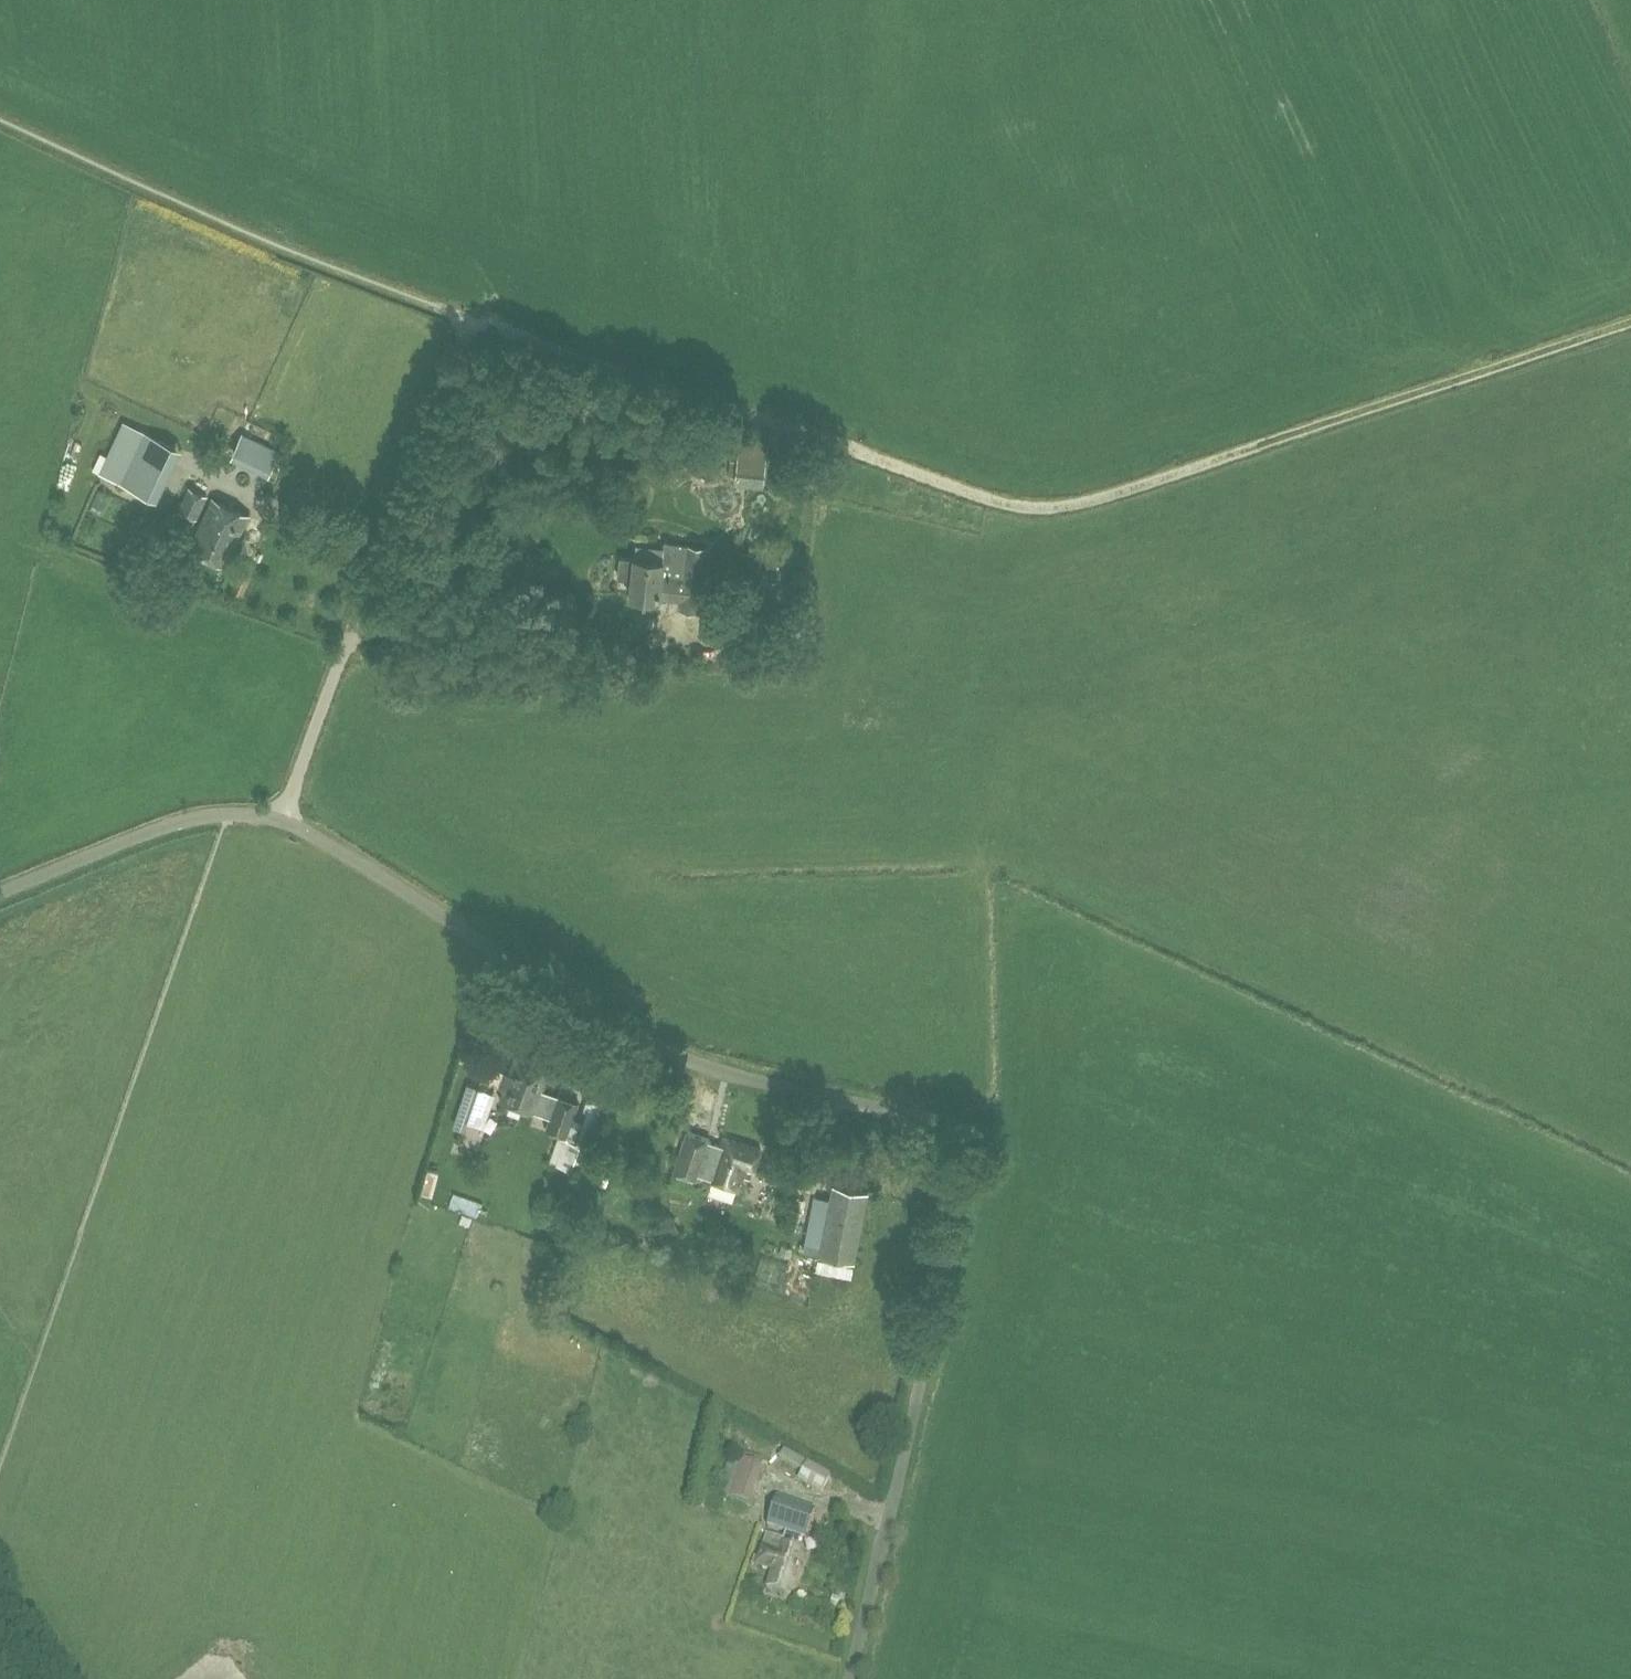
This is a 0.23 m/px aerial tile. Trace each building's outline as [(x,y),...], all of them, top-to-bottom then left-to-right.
[(182,448),(141,428),(116,479),(157,499),(182,448)] [(242,432),(232,457),(270,474),(281,450),(242,432)] [(736,458),(733,481),(764,484),(768,461),(736,458)] [(197,516),(206,496),(190,488),(180,509),(197,516)] [(250,515),(213,499),(190,549),(227,566),(250,515)] [(663,560),(636,557),(636,558),(621,557),(619,577),(633,578),(631,596),(634,596),(634,601),(647,603),(648,598),(660,599),(660,596),(681,598),(680,608),(698,610),(708,546),(666,539),(663,560)] [(253,581),(247,601),(256,604),(263,584),(253,581)] [(546,1066),(514,1055),(499,1099),(549,1116),(546,1128),(566,1135),(578,1101),(557,1094),(556,1096),(538,1089),(546,1066)] [(471,1102),(460,1098),(451,1126),(462,1129),(471,1102)] [(606,1116),(588,1109),(576,1141),(559,1135),(549,1162),(588,1175),(606,1116)] [(707,1180),(737,1190),(745,1166),(754,1169),(760,1150),(721,1137),(707,1180)] [(819,1253),(819,1256),(856,1262),(868,1191),(832,1183),(829,1198),(814,1196),(804,1250),(819,1253)] [(665,1218),(653,1223),(660,1238),(671,1233),(665,1218)] [(771,1283),(789,1293),(800,1271),(783,1262),(771,1283)] [(799,1478),(822,1490),(830,1475),(784,1449),(779,1457),(803,1470),(799,1478)] [(763,1466),(737,1458),(725,1494),(750,1502),(763,1466)] [(786,1531),(779,1552),(763,1546),(757,1564),(773,1569),(767,1587),(790,1595),(805,1551),(795,1548),(799,1535),(806,1537),(815,1510),(777,1496),(767,1524),(786,1531)] [(837,1607),(841,1598),(833,1595),(829,1604),(837,1607)]
